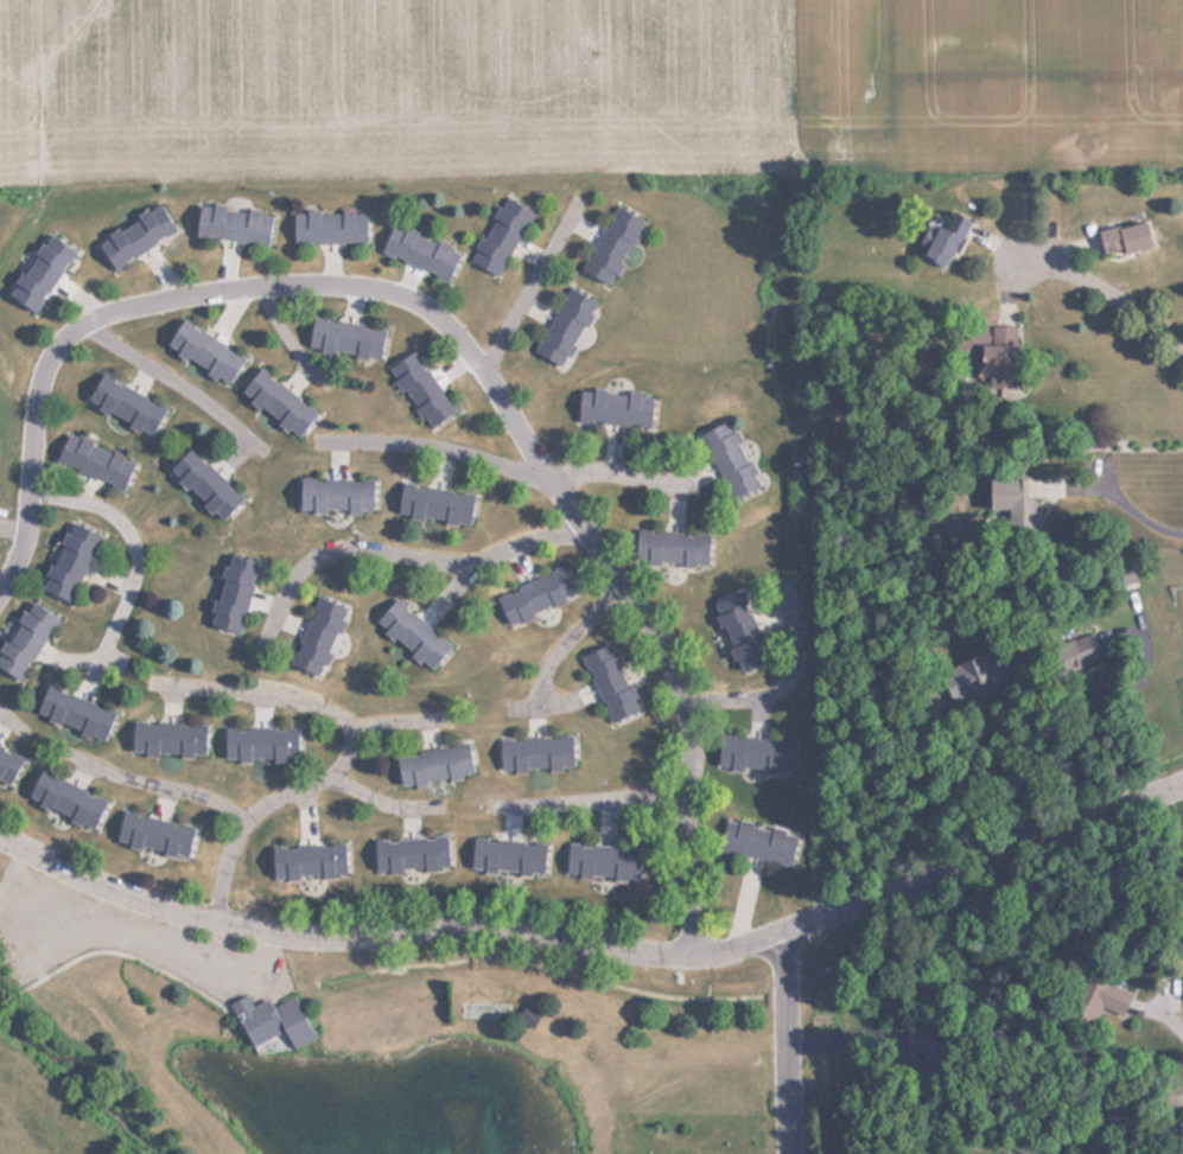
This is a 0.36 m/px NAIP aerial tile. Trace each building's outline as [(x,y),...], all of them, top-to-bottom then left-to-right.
[(470,262),(497,276),(530,210),(503,197),(470,262)] [(174,232),(159,204),(94,240),(109,268),(174,232)] [(580,270),(608,284),(641,219),(614,205),(580,270)] [(271,210),(196,206),(194,239),(269,242),(271,210)] [(366,243),(366,211),(291,211),(291,243),(366,243)] [(969,222),(951,212),(941,229),(931,223),(914,252),(942,268),(969,222)] [(379,252),(447,280),(460,249),(392,221),(379,252)] [(1144,223),(1097,230),(1101,255),(1148,247),(1144,223)] [(35,313),(74,249),(46,232),(7,296),(35,313)] [(593,299),(565,287),(535,355),(563,367),(593,299)] [(385,330),(311,315),(305,346),(379,361),(385,330)] [(244,353),(177,320),(162,350),(229,383),(244,353)] [(989,327),(989,344),(980,344),(980,387),(1011,387),(1010,326),(989,327)] [(427,428),(454,410),(414,349),(386,368),(427,428)] [(298,438),(317,412),(257,367),(237,393),(298,438)] [(147,439),(164,410),(100,371),(83,400),(147,439)] [(652,426),(653,393),(578,390),(576,423),(652,426)] [(699,432),(728,498),(760,485),(730,418),(699,432)] [(123,490),(135,458),(67,431),(54,463),(123,490)] [(188,446),(164,471),(219,522),(242,497),(188,446)] [(297,511),(374,510),(374,479),(297,479),(297,511)] [(987,479),(987,512),(1026,512),(1026,479),(987,479)] [(469,525),(473,493),(399,483),(395,516),(469,525)] [(69,603),(98,534),(69,522),(40,590),(69,603)] [(633,563),(708,565),(709,533),(634,531),(633,563)] [(235,634),(259,563),(229,553),(205,624),(235,634)] [(493,598),(507,627),(574,595),(560,567),(493,598)] [(735,670),(766,659),(742,591),(711,602),(735,670)] [(345,608),(316,597),(290,666),(318,677),(345,608)] [(429,672),(451,646),(394,597),(372,623),(429,672)] [(55,615),(26,601),(0,654),(0,672),(22,682),(55,615)] [(608,723),(638,711),(613,643),(582,654),(608,723)] [(1004,669),(970,650),(954,679),(988,698),(1004,669)] [(32,716),(104,741),(115,711),(43,686),(32,716)] [(205,723),(129,723),(129,755),(205,755),(205,723)] [(221,727),(221,760),(296,760),(296,727),(221,727)] [(571,768),(571,737),(497,738),(497,769),(571,768)] [(792,738),(716,737),(715,769),(791,770),(792,738)] [(397,785),(472,776),(468,744),(393,753),(397,785)] [(22,757),(0,746),(0,783),(8,786),(22,757)] [(91,830),(105,801),(37,769),(23,798),(91,830)] [(194,825),(118,812),(113,844),(188,857),(194,825)] [(798,833),(725,817),(718,850),(791,866),(798,833)] [(447,868),(447,837),(371,839),(372,870),(447,868)] [(544,842),(470,838),(468,871),(542,875),(544,842)] [(345,876),(345,845),(267,847),(268,877),(345,876)] [(639,878),(640,848),(565,845),(564,875),(639,878)] [(1129,991),(1094,982),(1087,1006),(1122,1015),(1129,991)] [(228,1004),(247,1048),(280,1034),(287,1050),(310,1040),(292,998),(270,1008),(266,1000),(249,1007),(244,996),(228,1004)]
